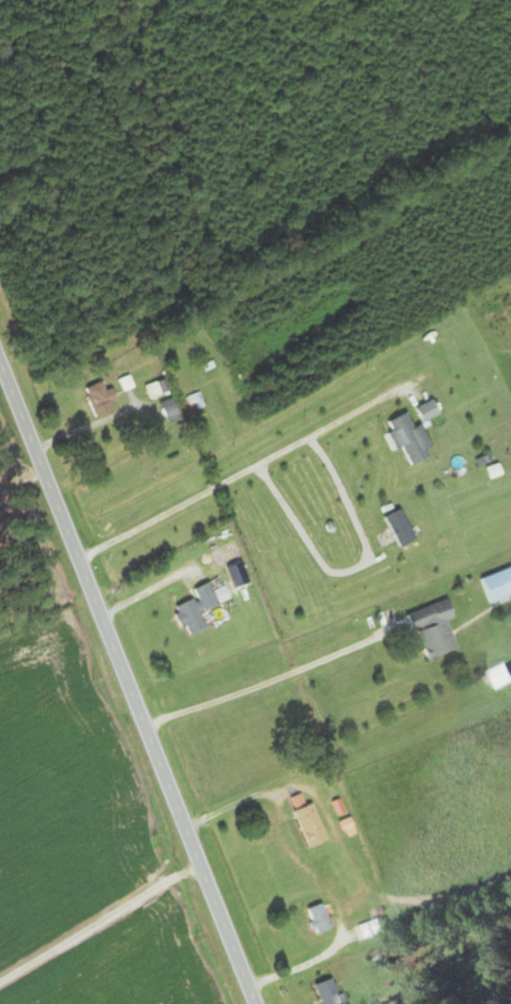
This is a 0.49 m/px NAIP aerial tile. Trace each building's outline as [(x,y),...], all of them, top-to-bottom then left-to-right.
[(104,393),(99,382),(81,391),(95,419),(113,411),(109,402),(114,400),(109,390),(104,393)] [(145,386),(147,398),(164,395),(162,383),(145,386)] [(185,398),(190,412),(203,408),(198,394),(185,398)] [(158,404),(166,425),(178,420),(169,400),(158,404)] [(437,415),(429,401),(413,410),(421,424),(437,415)] [(395,450),(401,447),(410,466),(427,459),(424,450),(429,448),(420,427),(413,430),(406,414),(386,423),(391,433),(388,435),(395,450)] [(239,558),(232,544),(210,554),(217,568),(239,558)] [(488,604),(510,597),(510,569),(479,579),(488,604)] [(217,606),(208,584),(191,591),(195,600),(172,610),(181,630),(184,628),(188,637),(206,629),(199,614),(217,606)] [(445,621),(451,619),(445,602),(404,616),(410,633),(415,631),(425,660),(455,650),(445,621)] [(500,691),(510,684),(510,674),(506,665),(490,674),(500,691)] [(326,841),(310,804),(292,812),(308,850),(326,841)] [(330,930),(321,905),(305,911),(314,936),(330,930)] [(328,980),(313,987),(320,1003),(338,1003),(328,980)]
